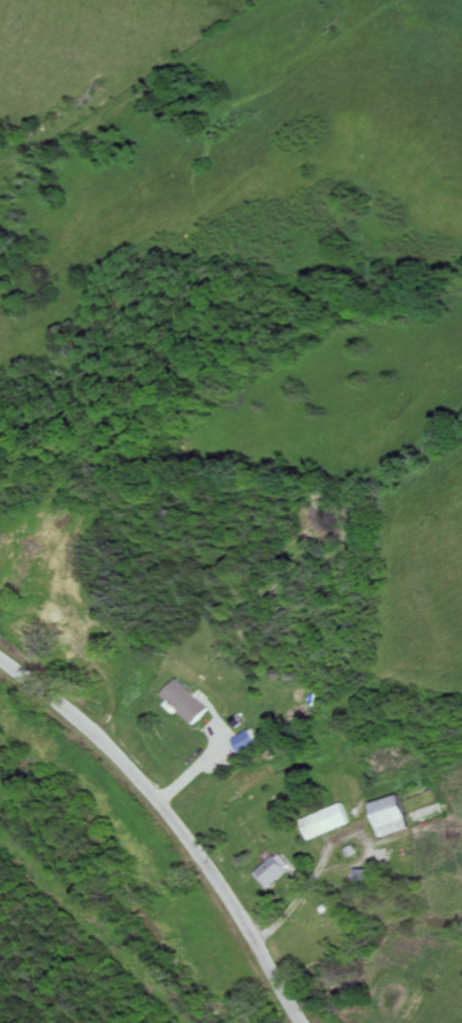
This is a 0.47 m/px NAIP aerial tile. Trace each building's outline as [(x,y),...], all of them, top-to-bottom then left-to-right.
[(210,709),(176,678),(162,694),(196,725),(210,709)] [(235,740),(243,754),(261,744),(252,730),(235,740)] [(376,803),(387,837),(414,828),(403,794),(376,803)] [(354,826),(347,805),(307,818),(314,839),(354,826)] [(272,888),(297,869),(285,853),(259,873),(272,888)]
